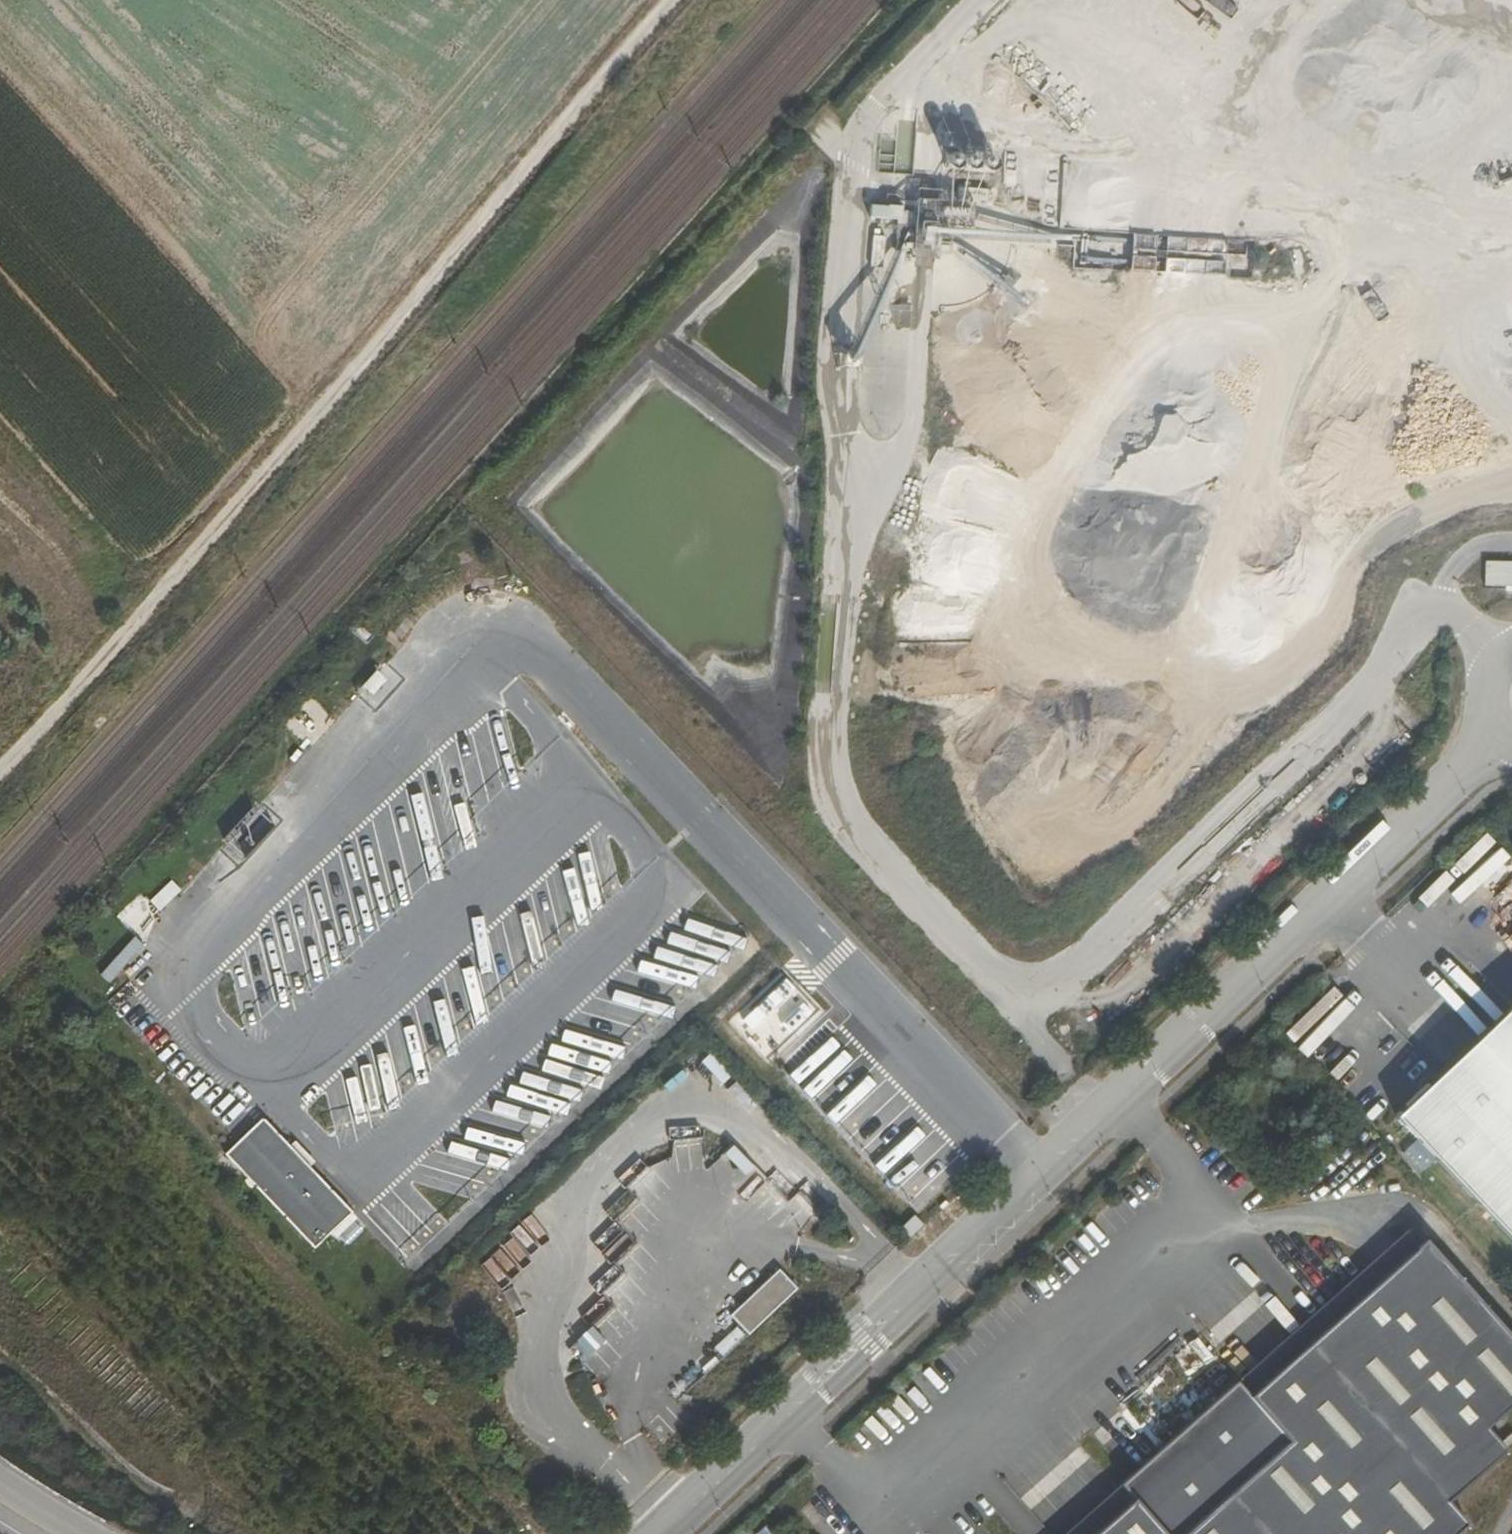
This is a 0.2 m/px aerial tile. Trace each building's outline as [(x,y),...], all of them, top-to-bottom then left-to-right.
[(1085,266),(1229,270),(1229,253),(1248,253),(1248,240),(1086,236),(1085,266)] [(1484,558),(1483,587),(1511,588),(1511,559),(1484,558)] [(641,984),(696,997),(699,985),(644,972),(641,984)] [(1390,1109),(1511,1237),(1511,993),(1390,1109)] [(264,1116),(226,1151),(315,1246),(353,1211),(264,1116)] [(481,1122),(478,1131),(535,1150),(538,1141),(481,1122)] [(1462,1523),(1439,1497),(1494,1450),(1471,1423),(1511,1387),(1511,1355),(1408,1235),(1257,1367),(1266,1377),(1244,1397),(1232,1384),(1060,1533),(1450,1533),(1462,1523)] [(749,1333),(798,1286),(779,1266),(730,1313),(749,1333)] [(1282,1331),(1292,1321),(1268,1295),(1258,1304),(1282,1331)] [(571,1342),(583,1356),(604,1338),(592,1324),(571,1342)] [(1239,1328),(1229,1338),(1249,1360),(1260,1351),(1239,1328)]
